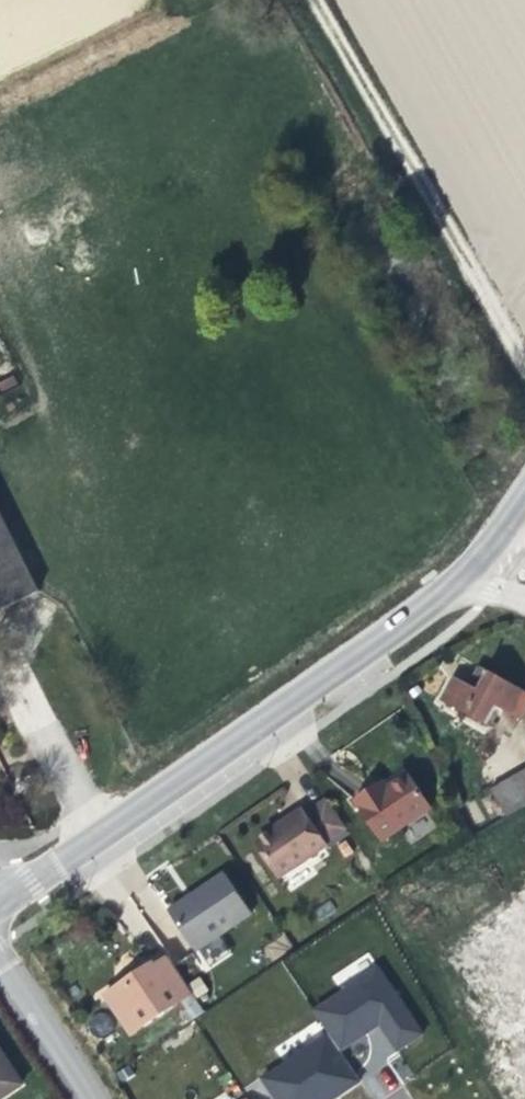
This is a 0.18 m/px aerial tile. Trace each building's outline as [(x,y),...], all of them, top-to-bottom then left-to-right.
[(44,601),(0,512),(0,622),(44,601)] [(487,681),(481,698),(473,695),(465,692),(455,717),(499,735),(507,716),(524,723),(524,697),(487,681)] [(437,814),(411,779),(390,794),(386,787),(375,794),(358,806),(389,847),(437,814)] [(520,818),(524,815),(524,782),(497,797),(504,808),(513,823),(520,818)] [(266,853),(291,886),(358,840),(334,807),(292,835),(266,853)] [(260,926),(234,886),(196,912),(180,923),(206,962),(260,926)] [(113,1006),(141,1046),(202,1003),(178,966),(164,975),(162,973),(139,988),(113,1006)] [(433,1045),(390,979),(325,1020),(352,1060),(374,1046),(391,1035),(410,1060),(433,1045)] [(330,1034),(264,1078),(278,1098),(338,1098),(362,1083),(330,1034)] [(34,1095),(0,1047),(0,1098),(28,1098),(34,1095)]
